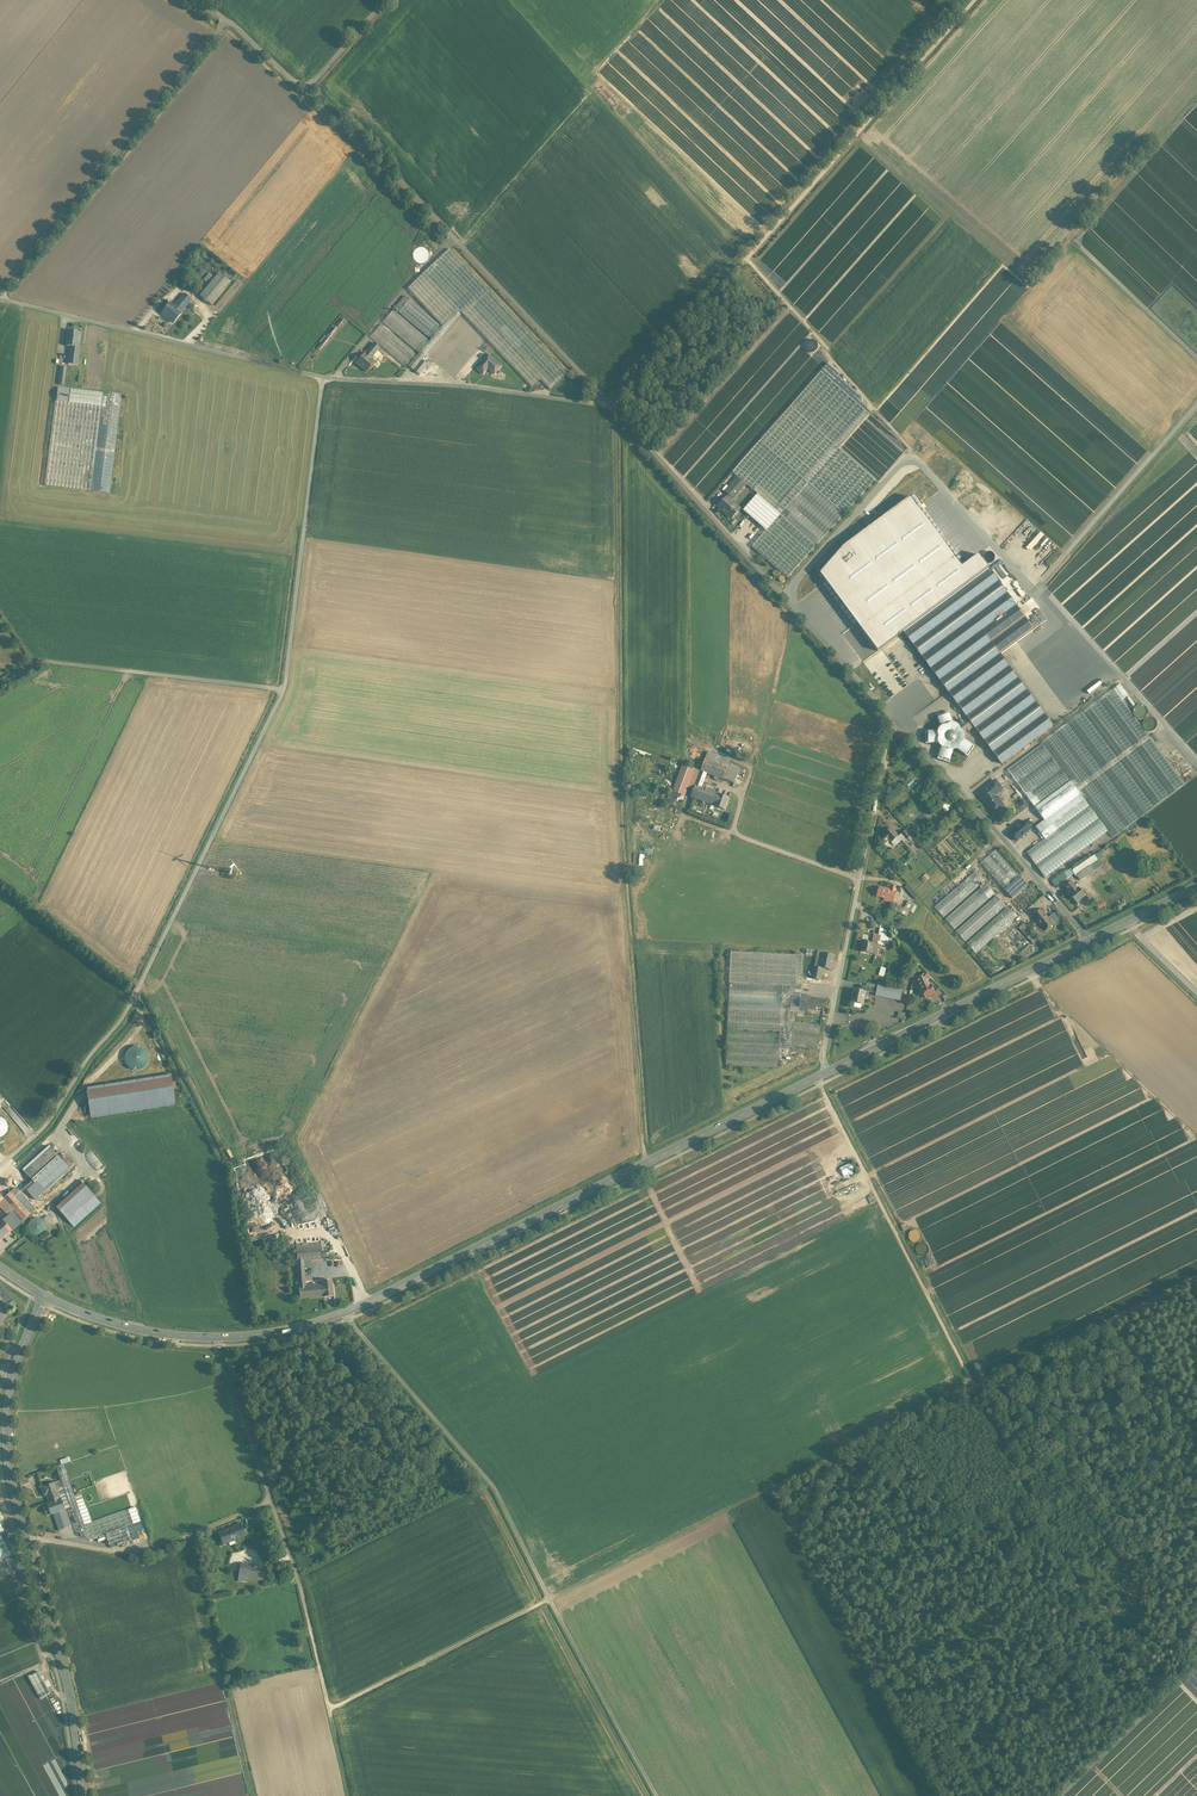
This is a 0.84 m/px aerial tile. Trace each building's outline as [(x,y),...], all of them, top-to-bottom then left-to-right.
[(567,374),(449,249),(424,273),(458,309),(462,313),(532,388),(541,380),(551,390),(567,374)] [(219,273),(200,296),(211,305),(230,282),(219,273)] [(458,309),(424,273),(408,288),(444,325),(458,309)] [(184,294),(174,306),(181,313),(192,300),(184,294)] [(442,327),(405,296),(394,308),(432,339),(442,327)] [(174,306),(170,303),(161,313),(173,323),(182,313),(181,313),(174,306)] [(430,341),(420,354),(418,356),(409,366),(414,370),(423,360),(462,313),(458,309),(444,325),(442,327),(432,339),(430,341)] [(430,341),(393,310),(383,322),(420,354),(430,341)] [(418,356),(381,325),(370,337),(407,369),(409,366),(418,356)] [(79,332),(68,331),(66,346),(70,346),(68,360),(78,361),(80,347),(77,347),(79,333),(79,332)] [(326,336),(317,346),(320,348),(329,338),(326,336)] [(818,341),(809,340),(808,348),(818,349),(818,341)] [(374,343),(369,348),(371,350),(370,351),(374,355),(380,348),(374,343)] [(369,348),(365,354),(364,353),(356,363),(367,372),(374,364),(373,364),(377,360),(373,356),(374,355),(370,351),(371,350),(369,348)] [(488,355),(477,369),(483,374),(488,369),(495,374),(502,366),(488,355)] [(423,360),(414,370),(420,375),(428,364),(423,360)] [(829,363),(791,406),(760,440),(809,483),(808,483),(844,515),(875,480),(839,448),(872,411),(860,400),(862,397),(838,376),(841,373),(829,363)] [(71,389),(58,387),(56,402),(69,403),(71,389)] [(102,393),(71,389),(69,403),(56,402),(55,401),(45,486),(90,491),(102,393)] [(122,395),(102,393),(90,491),(110,494),(122,395)] [(809,483),(760,440),(732,472),(738,477),(746,485),(746,484),(780,514),(808,483),(809,483)] [(738,477),(725,492),(732,498),(735,494),(736,496),(746,485),(738,477)] [(780,514),(780,515),(752,547),(788,578),(816,546),(844,515),(808,483),(780,514)] [(977,488),(972,494),(974,497),(980,491),(977,488)] [(980,491),(974,497),(972,494),(971,494),(966,499),(975,508),(980,504),(986,497),(980,491)] [(740,509),(727,497),(718,507),(732,519),(740,509)] [(905,632),(989,569),(979,554),(962,567),(911,497),(843,547),(820,574),(877,652),(905,632)] [(986,497),(980,504),(984,508),(990,502),(990,500),(986,497)] [(989,569),(905,632),(958,704),(1008,666),(982,631),(1016,605),(989,569)] [(1031,587),(1034,584),(1022,572),(1019,575),(1031,587)] [(1030,615),(1034,621),(1033,622),(1034,624),(1037,621),(1039,624),(1046,619),(1038,608),(1030,615)] [(1053,727),(1008,666),(958,704),(975,727),(1002,764),(1053,727)] [(1128,695),(1120,684),(1113,689),(1121,700),(1128,695)] [(1113,689),(1042,742),(1070,781),(1108,832),(1113,838),(1185,785),(1121,700),(1113,689)] [(1147,715),(1148,712),(1147,709),(1145,707),(1143,706),(1140,705),(1137,706),(1135,707),(1133,710),(1133,712),(1134,715),(1135,718),(1138,719),(1140,720),(1143,719),(1145,717),(1147,715)] [(949,712),(937,716),(942,730),(941,731),(926,731),(926,744),(939,744),(941,746),(937,759),(949,763),(954,748),(955,748),(967,757),(975,747),(962,738),(962,737),(962,736),(960,733),(958,734),(955,731),(957,730),(955,727),(955,726),(955,727),(955,726),(953,726),(949,712)] [(968,717),(963,721),(960,720),(960,723),(955,727),(957,730),(955,731),(958,734),(960,733),(962,736),(967,733),(970,733),(970,730),(975,727),(968,717)] [(1156,728),(1157,725),(1156,722),(1155,720),(1152,718),(1149,718),(1147,718),(1144,720),(1143,722),(1142,725),(1143,728),(1144,730),(1147,732),(1150,732),(1152,732),(1155,730),(1156,728)] [(1069,782),(1041,744),(1007,770),(1044,820),(1036,827),(1045,839),(1027,853),(1045,878),(1108,832),(1070,781),(1069,782)] [(727,768),(729,763),(730,760),(708,751),(705,760),(727,768)] [(723,779),(727,768),(705,760),(701,771),(707,773),(723,779)] [(729,763),(727,768),(734,771),(738,772),(740,767),(729,763)] [(694,790),(701,771),(683,764),(673,791),(685,796),(688,788),(694,790)] [(730,782),(734,771),(727,768),(723,779),(730,782)] [(715,792),(702,787),(707,773),(701,771),(694,790),(691,797),(711,804),(715,792)] [(995,780),(988,786),(995,796),(1003,790),(995,780)] [(995,796),(988,786),(978,794),(993,812),(997,808),(999,810),(1004,806),(995,796)] [(671,790),(669,794),(666,804),(680,809),(685,796),(673,791),(671,790)] [(729,797),(715,792),(711,804),(715,806),(724,810),(729,797)] [(669,794),(663,793),(660,802),(666,804),(669,794)] [(1165,811),(1110,846),(1116,855),(1171,821),(1165,811)] [(1025,821),(1011,833),(1017,841),(1031,829),(1025,821)] [(898,836),(891,828),(884,834),(892,843),(899,837),(898,836)] [(911,837),(905,830),(901,834),(907,840),(911,837)] [(907,840),(901,834),(898,836),(899,837),(906,845),(909,842),(907,840)] [(919,847),(912,840),(909,842),(916,850),(919,847)] [(1109,845),(1094,855),(1098,861),(1099,860),(1111,852),(1110,851),(1112,850),(1109,845)] [(1020,876),(996,849),(980,863),(1004,890),(1020,876)] [(1072,870),(1074,874),(1076,876),(1077,875),(1080,881),(1103,865),(1099,860),(1098,861),(1094,855),(1072,870)] [(1071,869),(1063,874),(1066,879),(1074,874),(1072,870),(1071,869)] [(975,871),(934,907),(944,917),(984,881),(975,871)] [(1063,874),(1051,881),(1055,886),(1066,879),(1063,874)] [(1077,888),(1072,881),(1065,887),(1070,894),(1069,895),(1076,903),(1085,895),(1078,887),(1077,888)] [(980,888),(945,919),(954,929),(989,899),(995,893),(986,883),(980,889),(980,888)] [(890,885),(889,890),(880,887),(877,896),(887,899),(887,901),(894,903),(897,887),(890,885)] [(918,896),(908,885),(905,888),(915,899),(918,896)] [(996,895),(956,931),(965,942),(1006,906),(996,895)] [(905,908),(902,914),(906,916),(913,904),(908,901),(905,908)] [(1007,908),(967,943),(976,954),(1018,916),(1014,912),(1013,914),(1007,908)] [(1048,918),(1041,910),(1033,917),(1045,930),(1053,924),(1048,918)] [(1055,912),(1048,918),(1053,924),(1054,925),(1061,919),(1055,912)] [(878,935),(874,934),(872,941),(878,942),(880,935),(883,936),(885,937),(887,931),(880,928),(878,935)] [(885,937),(883,936),(880,935),(878,942),(885,944),(887,944),(889,939),(887,938),(887,937),(885,937)] [(872,943),(863,942),(861,952),(876,955),(878,944),(884,946),(885,944),(878,942),(872,941),(872,943)] [(729,983),(730,983),(782,986),(801,987),(803,955),(731,952),(729,983)] [(834,956),(822,953),(819,967),(832,970),(834,956)] [(823,970),(815,969),(813,979),(821,980),(823,970)] [(927,973),(916,979),(922,989),(927,987),(924,981),(930,978),(927,973)] [(730,983),(729,1002),(781,1004),(782,986),(730,983)] [(878,986),(867,983),(865,991),(876,994),(878,986)] [(922,989),(921,989),(925,998),(935,993),(931,985),(927,987),(922,989)] [(798,1010),(801,994),(801,993),(801,987),(782,986),(781,1004),(780,1017),(780,1031),(791,1032),(792,1032),(794,1021),(794,1020),(795,1012),(798,1013),(798,1010)] [(894,989),(878,986),(876,994),(876,995),(892,999),(894,989)] [(865,991),(854,989),(852,1001),(862,1003),(865,991)] [(902,990),(894,989),(892,999),(900,1000),(902,990)] [(817,1001),(807,999),(808,995),(801,994),(798,1010),(808,1012),(808,1009),(816,1010),(816,1006),(824,1007),(825,1001),(817,1000),(817,1001)] [(781,1004),(729,1002),(728,1015),(780,1017),(781,1004)] [(798,1013),(795,1012),(794,1020),(821,1025),(823,1017),(798,1013)] [(780,1017),(728,1015),(727,1029),(780,1031),(780,1017)] [(821,1026),(794,1021),(792,1032),(790,1046),(817,1050),(821,1026)] [(780,1034),(728,1031),(727,1047),(779,1049),(780,1034)] [(780,1034),(779,1049),(785,1049),(790,1049),(790,1046),(791,1032),(780,1031),(780,1034)] [(148,1069),(148,1047),(127,1047),(126,1068),(148,1069)] [(779,1052),(727,1049),(726,1065),(778,1068),(779,1052)] [(171,1075),(86,1088),(91,1119),(176,1107),(171,1075)] [(31,1130),(7,1101),(3,1107),(26,1134),(31,1130)] [(49,1146),(22,1170),(35,1184),(27,1191),(35,1200),(43,1192),(39,1188),(65,1164),(49,1146)] [(851,1163),(840,1168),(844,1177),(855,1171),(851,1163)] [(65,1164),(39,1188),(43,1192),(44,1193),(70,1169),(65,1164)] [(83,1183),(56,1207),(67,1220),(94,1196),(83,1183)] [(35,1210),(15,1188),(10,1192),(30,1214),(35,1210)] [(30,1214),(10,1192),(3,1198),(3,1199),(13,1210),(22,1221),(30,1214)] [(94,1196),(67,1220),(74,1227),(100,1203),(94,1196)] [(3,1199),(0,1202),(0,1207),(8,1215),(13,1210),(3,1199)] [(8,1215),(3,1220),(12,1230),(22,1221),(13,1210),(8,1215)] [(47,1231),(47,1227),(47,1224),(45,1220),(41,1218),(38,1218),(34,1218),(31,1221),(29,1224),(28,1228),(29,1231),(31,1234),(34,1237),(38,1237),(42,1236),(45,1234),(47,1231)] [(0,1222),(0,1241),(12,1230),(3,1220),(0,1222)] [(911,1240),(921,1240),(921,1230),(911,1231),(911,1240)] [(320,1242),(296,1244),(296,1249),(302,1249),(303,1261),(310,1260),(321,1260),(320,1242)] [(918,1253),(927,1255),(929,1244),(919,1243),(918,1253)] [(302,1249),(296,1249),(300,1299),(323,1297),(322,1284),(318,1284),(305,1286),(304,1268),(303,1261),(302,1249)] [(331,1280),(318,1282),(318,1284),(322,1284),(323,1297),(324,1297),(333,1296),(331,1280)] [(68,1479),(63,1464),(56,1466),(61,1480),(63,1487),(71,1507),(81,1537),(89,1539),(74,1496),(68,1479)] [(61,1480),(43,1486),(44,1487),(41,1487),(44,1496),(46,1495),(50,1506),(48,1507),(51,1514),(53,1513),(64,1509),(62,1504),(61,1504),(57,1491),(59,1490),(59,1488),(63,1487),(61,1480)] [(63,1487),(59,1488),(59,1490),(57,1491),(61,1504),(62,1504),(64,1509),(64,1510),(71,1507),(63,1487)] [(140,1521),(135,1507),(92,1522),(82,1493),(74,1496),(89,1539),(105,1534),(126,1526),(140,1521)] [(64,1509),(53,1513),(59,1530),(70,1526),(64,1510),(64,1509)] [(241,1524),(228,1529),(232,1540),(245,1535),(241,1524)] [(126,1526),(105,1534),(109,1545),(116,1542),(117,1546),(131,1541),(126,1526)] [(143,1536),(144,1533),(143,1530),(142,1528),(139,1526),(137,1526),(134,1526),(131,1528),(130,1530),(129,1533),(130,1536),(132,1538),(134,1540),(137,1540),(140,1540),(142,1538),(143,1536)] [(228,1529),(219,1533),(223,1544),(232,1540),(228,1529)] [(249,1564),(240,1563),(238,1574),(247,1575),(248,1567),(249,1564)] [(266,1569),(248,1567),(247,1575),(247,1579),(265,1581),(266,1569)] [(230,1578),(211,1576),(210,1584),(229,1586),(230,1578)] [(40,1671),(28,1677),(39,1699),(51,1693),(40,1671)]
